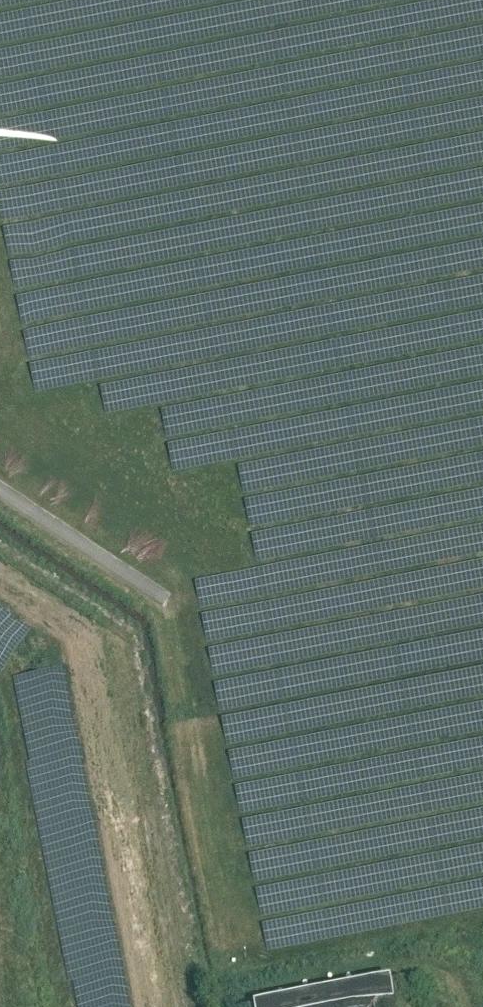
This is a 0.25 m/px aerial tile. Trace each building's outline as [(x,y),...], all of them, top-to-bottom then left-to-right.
[(242,996),(244,1006),(338,1006),(384,1001),(381,977),(242,996)]
